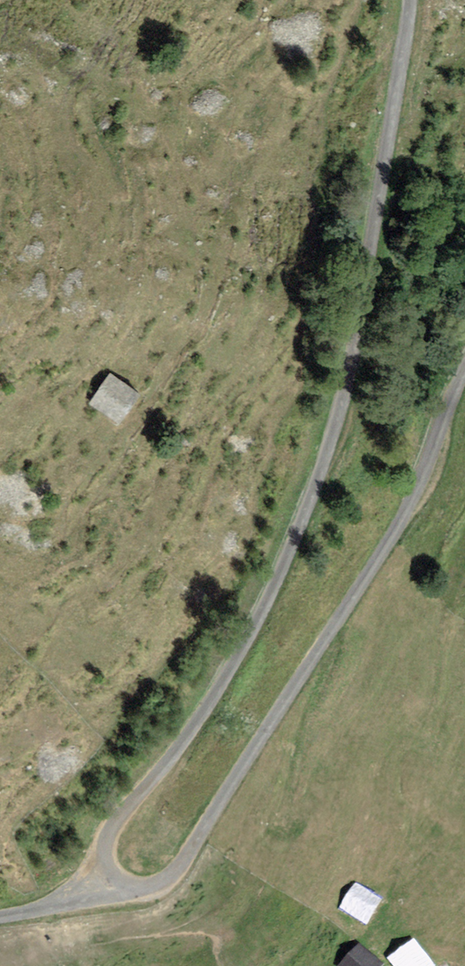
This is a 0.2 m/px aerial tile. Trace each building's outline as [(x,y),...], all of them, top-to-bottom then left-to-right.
[(138,391),(107,371),(87,402),(119,422),(138,391)] [(381,898),(356,883),(341,908),(366,923),(381,898)] [(413,938),(388,957),(394,965),(434,965),(413,938)] [(359,944),(339,965),(379,965),(381,964),(359,944)]
